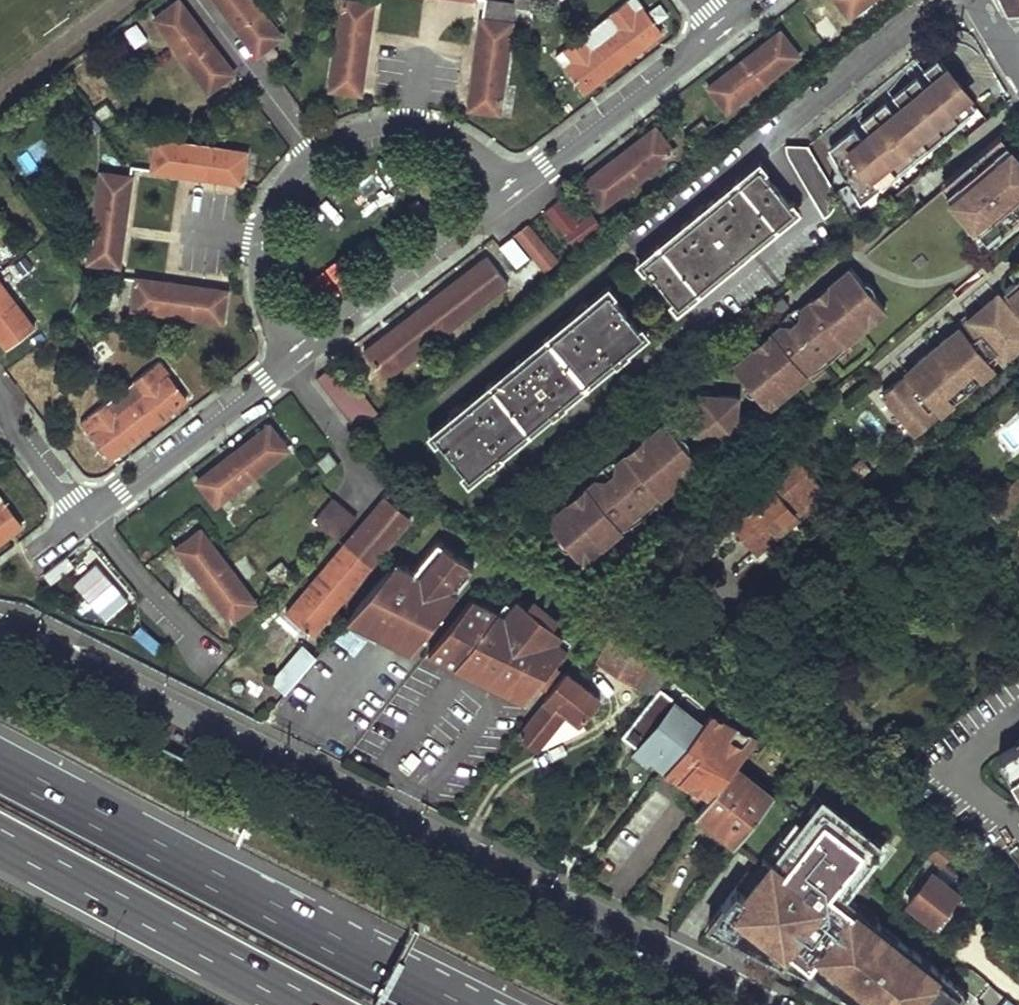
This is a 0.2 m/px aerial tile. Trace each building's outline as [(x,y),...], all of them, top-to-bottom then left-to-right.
[(179,0),(156,18),(210,90),(233,72),(179,0)] [(260,52),(282,36),(254,0),(219,0),(260,52)] [(334,86),(362,90),(375,3),(350,0),(346,0),(334,86)] [(515,6),(532,8),(533,0),(516,0),(515,6)] [(556,54),(583,88),(659,33),(635,0),(628,0),(608,14),(611,17),(580,39),(579,37),(556,54)] [(851,11),(865,0),(842,0),(851,11)] [(1008,14),(1018,14),(1018,0),(1000,0),(1008,14)] [(487,2),(473,106),(501,110),(515,6),(487,2)] [(826,17),(813,27),(824,41),(837,29),(826,17)] [(780,30),(712,84),(730,106),(798,53),(780,30)] [(928,73),(940,63),(936,57),(923,67),(928,73)] [(976,105),(942,61),(940,63),(928,73),(920,79),(896,97),(887,103),(863,122),(842,138),(863,165),(857,169),(870,186),(976,105)] [(896,97),(920,79),(915,73),(891,91),(896,97)] [(863,122),(887,103),(883,98),(859,116),(863,122)] [(659,125),(591,179),(609,201),(678,147),(659,125)] [(953,174),(958,180),(946,191),(969,227),(974,222),(989,240),(1018,215),(1018,148),(1015,151),(1000,134),(953,174)] [(158,140),(153,170),(241,182),(246,151),(158,140)] [(805,145),(783,148),(781,154),(822,217),(830,210),(832,206),(833,202),(833,198),(833,192),(831,184),(805,145)] [(758,165),(641,261),(676,304),(728,261),(732,266),(743,257),(740,252),(793,209),(758,165)] [(103,174),(90,261),(117,265),(130,178),(103,174)] [(941,183),(946,191),(958,180),(953,174),(941,183)] [(580,183),(568,192),(586,214),(597,205),(580,183)] [(564,195),(553,204),(583,242),(610,221),(599,207),(584,221),(564,195)] [(536,222),(523,233),(538,251),(518,268),(533,284),(565,258),(536,222)] [(520,235),(508,244),(521,260),(532,251),(520,235)] [(14,240),(0,250),(22,279),(36,269),(14,240)] [(496,253),(375,346),(394,370),(515,278),(496,253)] [(1018,273),(1018,260),(1010,268),(1016,275),(1018,273)] [(800,314),(801,315),(790,325),(788,324),(785,322),(783,323),(781,324),(731,365),(744,380),(745,379),(754,391),(766,406),(807,373),(804,370),(818,359),(814,354),(825,345),(829,350),(842,339),(844,341),(884,307),(872,292),(871,293),(862,282),(862,281),(850,266),(803,305),(801,307),(800,307),(800,310),(800,311),(800,313),(800,314)] [(137,280),(133,307),(219,319),(222,291),(137,280)] [(8,346),(33,327),(0,284),(0,335),(8,346)] [(1011,291),(1009,289),(1002,295),(998,291),(972,313),(968,310),(966,312),(969,315),(960,323),(957,319),(955,321),(958,325),(883,388),(917,429),(995,363),(988,355),(997,348),(1003,356),(1018,343),(1018,284),(1011,291)] [(120,287),(103,286),(101,302),(119,304),(120,287)] [(606,289),(434,432),(467,473),(483,460),(488,465),(501,454),(497,449),(547,408),(551,414),(565,403),(560,397),(610,357),(614,363),(628,352),(623,346),(641,332),(606,289)] [(113,353),(103,339),(75,361),(85,374),(113,353)] [(104,404),(82,420),(107,454),(182,397),(155,363),(135,380),(136,381),(105,406),(104,404)] [(341,364),(318,382),(357,431),(379,414),(341,364)] [(722,433),(734,422),(737,395),(710,393),(699,404),(696,430),(722,433)] [(677,435),(664,421),(616,460),(615,461),(615,462),(614,464),(614,465),(613,466),(614,467),(614,469),(615,469),(615,471),(604,480),(603,479),(602,479),(600,478),(598,478),(597,478),(596,478),(595,479),(593,480),(546,520),(558,534),(559,534),(569,545),(568,546),(580,561),(621,527),(619,525),(632,514),(628,509),(639,499),(643,505),(657,493),(658,495),(699,462),(686,447),(685,447),(676,436),(677,435)] [(276,426),(206,480),(225,504),(295,449),(276,426)] [(824,490),(789,449),(772,463),(737,492),(746,502),(733,514),(729,517),(743,533),(757,550),(783,528),(778,523),(792,511),(794,514),(824,490)] [(332,451),(319,461),(329,472),(341,462),(332,451)] [(983,503),(998,521),(1018,503),(1018,495),(1008,482),(983,503)] [(22,522),(0,493),(0,539),(22,522)] [(391,494),(295,609),(318,629),(414,513),(391,494)] [(336,497),(319,518),(342,537),(360,516),(336,497)] [(792,511),(778,523),(783,528),(796,517),(794,514),(792,511)] [(210,528),(188,547),(243,615),(266,596),(210,528)] [(393,563),(347,619),(412,649),(455,595),(451,593),(473,566),(434,542),(411,573),(393,563)] [(291,555),(278,565),(288,578),(302,567),(291,555)] [(511,593),(499,608),(505,611),(515,596),(511,593)] [(473,595),(427,654),(522,700),(567,644),(557,637),(560,632),(550,624),(529,607),(527,605),(515,596),(505,611),(499,608),(473,595)] [(533,597),(527,605),(529,607),(550,624),(557,616),(533,597)] [(560,632),(557,637),(567,644),(570,640),(560,632)] [(622,676),(637,652),(613,637),(599,660),(622,676)] [(300,646),(273,679),(286,691),(314,657),(300,646)] [(652,661),(637,652),(622,676),(637,685),(652,661)] [(546,702),(519,734),(537,749),(564,716),(578,728),(600,700),(564,672),(543,699),(546,702)] [(658,690),(621,738),(636,750),(645,738),(650,731),(664,743),(660,749),(674,760),(702,724),(658,690)] [(760,733),(713,710),(702,724),(674,760),(665,771),(709,797),(734,766),(760,733)] [(650,731),(645,738),(660,749),(664,743),(650,731)] [(995,750),(1018,789),(1018,735),(995,750)] [(420,760),(411,752),(403,762),(412,770),(420,760)] [(709,797),(696,813),(734,844),(772,796),(734,766),(709,797)] [(955,978),(931,958),(925,965),(916,958),(921,951),(877,917),(873,922),(841,897),(840,887),(850,873),(855,877),(882,843),(821,798),(802,822),(787,841),(784,845),(775,857),(771,862),(762,874),(747,893),(736,885),(709,920),(727,933),(731,927),(760,949),(768,939),(785,951),(787,948),(808,964),(810,961),(824,972),(821,975),(837,987),(866,1001),(871,995),(884,1004),(965,1004),(965,997),(961,986),(955,978)] [(780,835),(787,841),(802,822),(794,816),(780,835)] [(941,836),(922,861),(932,869),(951,844),(941,836)] [(767,851),(775,857),(784,845),(776,839),(767,851)] [(762,874),(771,862),(764,855),(754,868),(762,874)] [(955,887),(932,869),(907,900),(935,922),(947,907),(942,903),(955,887)] [(873,922),(877,917),(856,901),(859,898),(849,890),(858,879),(855,877),(850,873),(840,887),(841,897),(873,922)] [(727,933),(760,949),(731,927),(727,933)] [(768,939),(760,949),(779,959),(785,951),(768,939)] [(925,965),(931,958),(921,951),(916,958),(925,965)] [(803,971),(837,987),(821,975),(824,972),(810,961),(808,964),(803,971)] [(866,1001),(874,1004),(884,1004),(871,995),(866,1001)] [(999,1004),(1016,1004),(1006,997),(999,1004)]
